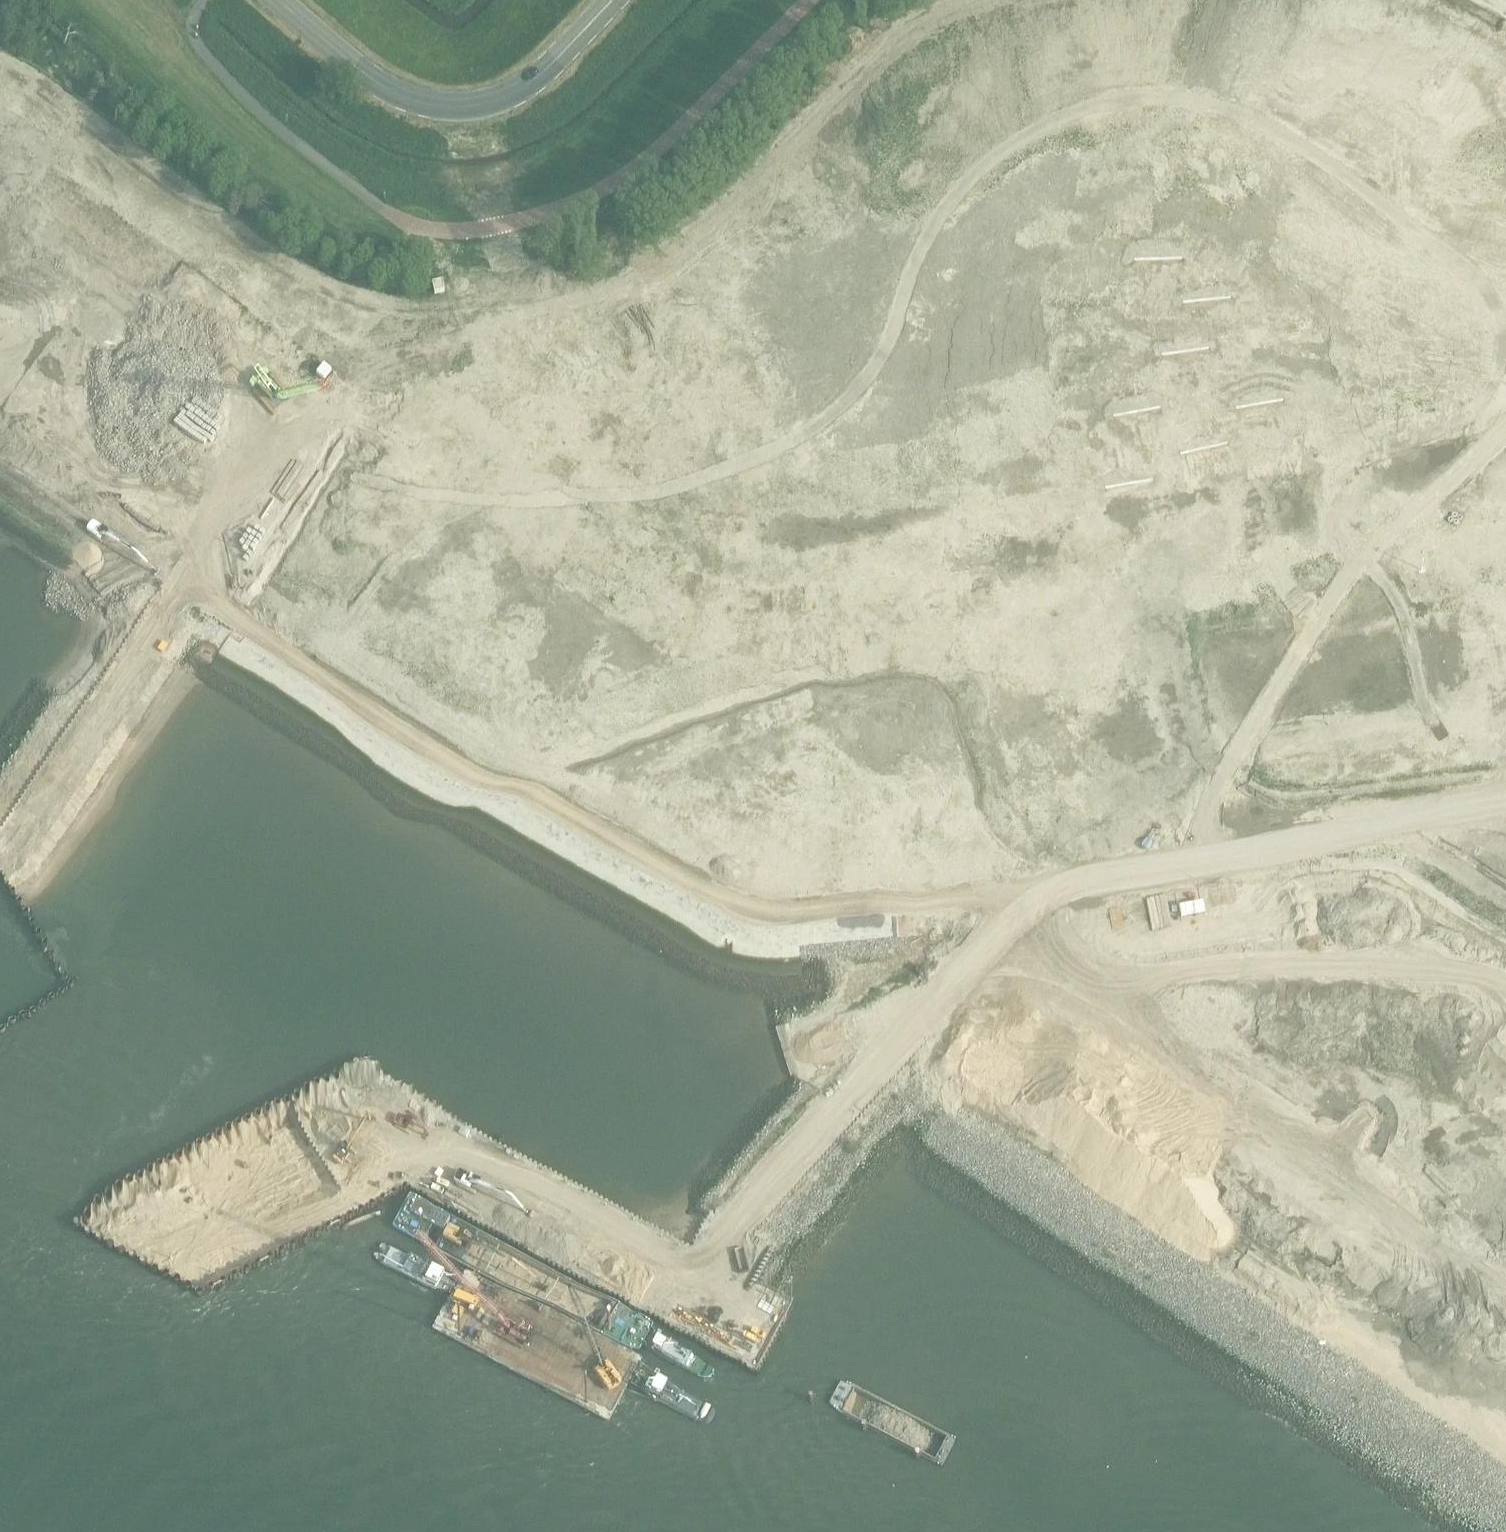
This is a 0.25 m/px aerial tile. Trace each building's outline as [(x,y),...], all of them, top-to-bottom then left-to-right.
[(443,281),(432,283),(435,294),(445,291),(443,281)] [(817,694),(686,733),(712,737),(710,755),(726,757),(726,760),(738,762),(740,750),(741,756),(745,732),(749,745),(751,730),(826,708),(827,695),(817,694)]
